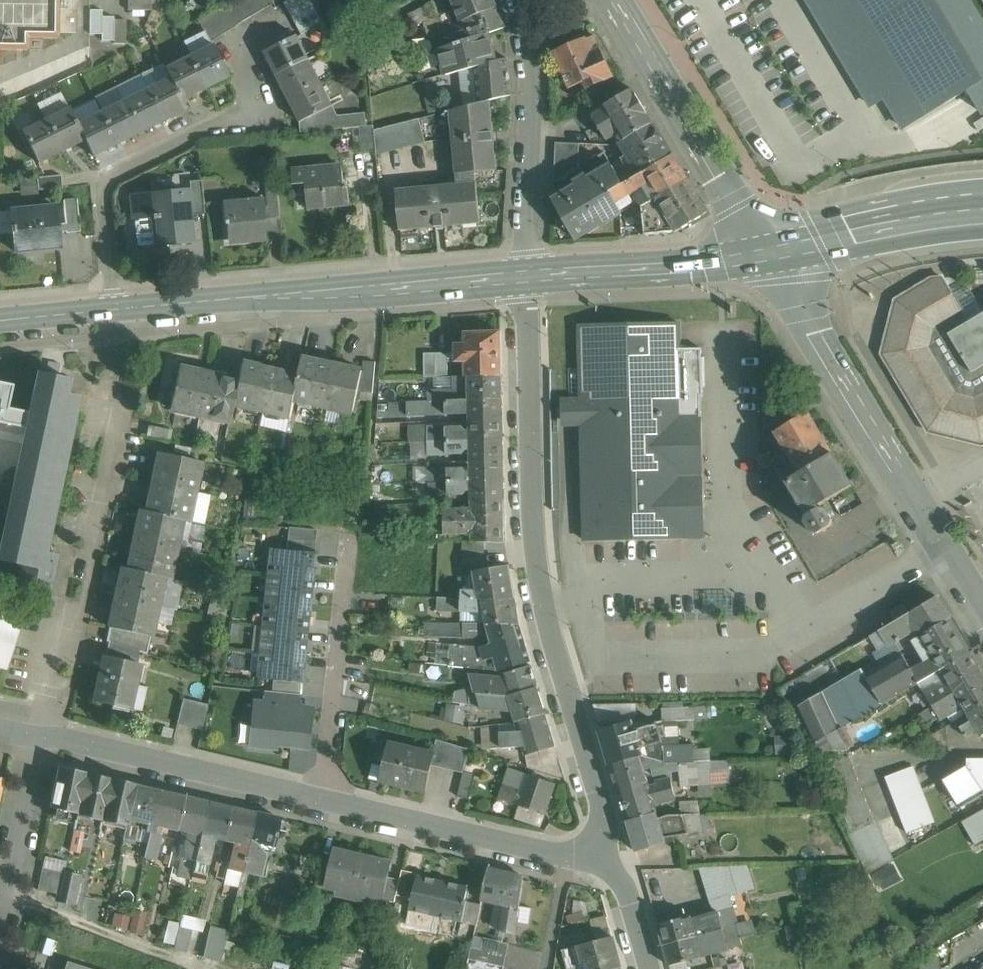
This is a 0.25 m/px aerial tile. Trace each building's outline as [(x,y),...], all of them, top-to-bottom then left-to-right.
[(27,51),(27,38),(56,39),(56,0),(0,0),(0,50),(27,51)] [(57,33),(75,33),(76,0),(57,0),(57,33)] [(128,10),(152,10),(151,0),(128,0),(128,10)] [(230,2),(242,22),(253,16),(243,0),(233,0),(230,2)] [(257,0),(243,0),(253,16),(263,10),(257,0)] [(263,10),(274,3),(273,0),(257,0),(263,10)] [(285,3),(290,13),(311,2),(310,0),(290,0),(285,3)] [(454,3),(461,20),(461,22),(496,8),(493,0),(461,0),(454,3)] [(969,0),(810,0),(873,106),(886,98),(905,128),(970,90),(982,112),(982,24),(969,0)] [(230,2),(220,8),(232,28),(242,22),(230,2)] [(311,2),(290,13),(296,23),(317,13),(311,2)] [(433,3),(409,14),(414,26),(424,23),(439,17),(433,3)] [(220,8),(209,15),(221,35),(232,28),(220,8)] [(496,8),(461,22),(461,20),(452,24),(453,27),(449,36),(459,40),(460,43),(489,33),(504,28),(496,8)] [(102,10),(90,10),(90,34),(102,34),(102,17),(102,10)] [(317,13),(296,23),(302,34),(322,23),(317,13)] [(209,15),(197,22),(209,42),(221,35),(209,15)] [(114,17),(102,17),(102,34),(101,41),(114,41),(114,20),(114,17)] [(445,30),(439,17),(424,23),(428,37),(431,38),(444,33),(445,30)] [(126,20),(114,20),(114,41),(114,44),(125,44),(126,20)] [(460,43),(446,48),(451,74),(467,70),(476,67),(495,62),(489,33),(460,43)] [(297,35),(264,51),(277,75),(309,59),(297,35)] [(582,36),(569,42),(571,47),(555,54),(571,87),(585,81),(588,88),(612,77),(604,61),(606,57),(603,52),(599,50),(594,38),(588,40),(587,39),(584,41),(582,36)] [(43,40),(29,40),(29,51),(43,51),(43,40)] [(212,45),(188,57),(203,89),(228,77),(212,45)] [(203,89),(188,57),(164,68),(169,78),(180,100),(203,89)] [(309,59),(277,75),(288,98),(320,82),(309,59)] [(495,62),(476,67),(476,73),(479,103),(490,100),(510,95),(507,59),(495,62)] [(180,100),(169,78),(146,89),(162,121),(185,110),(180,100)] [(320,82),(288,98),(300,122),(332,106),(320,82)] [(146,89),(123,101),(138,133),(162,121),(146,89)] [(622,93),(621,97),(592,115),(607,140),(620,133),(624,140),(653,123),(633,90),(631,92),(627,90),(622,93)] [(21,128),(69,106),(63,91),(14,113),(21,128)] [(479,103),(451,110),(452,125),(451,125),(456,174),(466,173),(467,183),(476,182),(475,172),(498,169),(490,100),(479,103)] [(123,101),(100,113),(116,145),(138,133),(123,101)] [(68,108),(45,119),(61,152),(84,141),(76,125),(68,108)] [(100,113),(76,125),(84,141),(92,157),(116,145),(100,113)] [(365,113),(347,115),(348,128),(360,127),(366,126),(365,113)] [(347,115),(319,118),(320,130),(348,128),(347,115)] [(45,119),(21,131),(37,163),(61,152),(45,119)] [(419,119),(375,130),(376,150),(377,155),(425,143),(419,119)] [(624,140),(620,143),(633,166),(618,174),(623,185),(672,155),(653,123),(624,140)] [(366,126),(360,127),(362,151),(376,150),(375,130),(374,125),(366,126)] [(580,144),(556,143),(554,182),(579,167),(580,144)] [(672,155),(623,185),(629,196),(649,184),(658,199),(688,181),(672,155)] [(613,166),(589,180),(587,175),(575,182),(578,187),(553,201),(576,239),(621,210),(610,192),(623,185),(618,174),(613,166)] [(341,169),(292,174),(293,183),(305,182),(308,209),(327,207),(327,205),(349,203),(348,187),(343,187),(341,169)] [(466,173),(456,174),(457,184),(395,190),(399,230),(480,223),(476,182),(467,183),(466,173)] [(61,176),(37,178),(39,191),(63,188),(61,176)] [(200,181),(189,182),(190,191),(186,191),(188,210),(203,209),(200,181)] [(277,181),(264,182),(267,208),(280,207),(277,181)] [(688,181),(658,199),(661,203),(678,232),(704,216),(705,210),(688,181)] [(623,185),(610,192),(621,210),(633,202),(644,207),(653,202),(658,199),(649,184),(629,196),(623,185)] [(186,191),(131,196),(133,219),(149,218),(150,220),(151,220),(153,245),(190,242),(188,210),(186,191)] [(262,198),(221,202),(223,225),(224,225),(225,240),(265,236),(262,198)] [(76,200),(63,201),(66,234),(79,232),(76,200)] [(653,202),(644,207),(647,234),(659,233),(658,209),(655,206),(653,202)] [(678,232),(661,203),(655,206),(658,209),(659,233),(678,232)] [(56,208),(12,212),(13,227),(12,227),(12,234),(14,234),(15,251),(59,247),(56,208)] [(916,404),(972,373),(949,334),(969,321),(943,277),(899,303),(886,353),(916,404)] [(949,334),(972,373),(982,366),(982,313),(969,321),(949,334)] [(584,542),(706,539),(701,349),(680,350),(680,322),(579,324),(581,398),(581,422),(584,542)] [(501,331),(465,333),(465,344),(456,344),(456,362),(466,362),(466,377),(501,376),(501,331)] [(448,353),(424,353),(424,377),(448,377),(448,353)] [(333,365),(303,358),(299,376),(300,376),(295,399),(295,400),(324,406),(333,365)] [(376,362),(364,361),(363,371),(363,373),(359,392),(373,393),(376,362)] [(271,369),(241,363),(237,381),(238,381),(233,404),(262,411),(271,369)] [(363,371),(333,365),(324,406),(354,412),(359,392),(363,373),(363,371)] [(916,404),(930,427),(981,439),(982,438),(982,366),(972,373),(916,404)] [(208,374),(178,368),(169,409),(199,415),(208,374)] [(299,376),(271,369),(262,411),(292,417),(295,400),(295,399),(300,376),(299,376)] [(0,549),(0,561),(22,566),(17,589),(47,595),(55,555),(44,554),(78,397),(66,395),(69,382),(70,380),(38,373),(0,549)] [(237,381),(208,374),(199,415),(229,422),(230,420),(233,404),(238,381),(237,381)] [(466,377),(454,376),(455,389),(430,389),(431,401),(446,401),(469,401),(466,377)] [(501,376),(466,377),(469,401),(470,401),(502,399),(503,399),(502,376),(501,376)] [(581,422),(581,398),(562,398),(563,423),(581,422)] [(502,399),(470,401),(470,413),(470,420),(503,419),(502,399)] [(789,399),(765,413),(765,429),(796,411),(789,399)] [(431,401),(408,402),(408,415),(446,414),(446,401),(431,401)] [(469,401),(446,401),(446,414),(470,413),(470,401),(469,401)] [(262,411),(233,404),(230,420),(259,426),(262,411)] [(809,413),(776,432),(800,474),(833,454),(809,413)] [(503,419),(470,420),(470,427),(471,427),(471,441),(503,440),(503,419)] [(470,427),(446,428),(446,441),(471,441),(471,427),(470,427)] [(446,428),(410,428),(410,442),(415,442),(428,442),(446,441),(446,428)] [(503,440),(471,441),(471,449),(471,461),(504,460),(503,440)] [(446,441),(428,442),(428,455),(447,454),(446,441)] [(471,441),(446,441),(447,454),(463,453),(467,449),(471,449),(471,441)] [(428,442),(415,442),(415,458),(425,458),(428,455),(428,442)] [(200,462),(159,453),(152,483),(194,492),(198,470),(200,462)] [(800,474),(787,481),(807,514),(819,506),(853,486),(852,484),(851,484),(833,454),(800,474)] [(504,460),(471,461),(471,473),(472,481),(504,480),(504,460)] [(216,465),(200,462),(198,470),(214,473),(216,465)] [(448,481),(448,469),(415,469),(416,482),(416,483),(448,482),(448,481)] [(467,473),(464,469),(448,469),(448,481),(472,481),(471,473),(467,473)] [(504,480),(472,481),(472,490),(472,491),(472,501),(504,501),(504,500),(505,500),(504,480)] [(472,481),(448,481),(448,482),(448,494),(450,494),(464,494),(468,491),(472,491),(472,490),(472,481)] [(448,482),(416,483),(416,496),(448,494),(448,482)] [(194,492),(152,483),(146,512),(181,520),(181,521),(187,522),(187,521),(194,492)] [(464,494),(450,494),(450,501),(472,501),(472,491),(468,491),(464,494)] [(209,495),(194,492),(187,521),(203,524),(209,495)] [(256,501),(245,499),(242,522),(254,524),(256,501)] [(472,521),(505,521),(504,501),(472,501),(472,509),(472,521)] [(820,509),(819,506),(807,514),(808,516),(806,522),(812,532),(818,534),(831,526),(833,520),(827,510),(820,509)] [(472,509),(444,509),(445,535),(473,534),(472,521),(472,509)] [(181,520),(146,512),(140,510),(134,540),(175,549),(181,521),(181,520)] [(197,554),(203,524),(187,521),(187,522),(181,521),(175,549),(197,554)] [(505,521),(472,521),(473,534),(473,541),(485,542),(505,543),(505,521)] [(175,549),(134,540),(128,569),(128,570),(163,577),(163,578),(169,579),(175,549)] [(473,541),(463,541),(462,564),(484,565),(485,542),(473,541)] [(316,580),(318,554),(267,549),(264,575),(316,580)] [(509,566),(475,571),(478,591),(463,591),(462,598),(515,600),(509,566)] [(163,577),(128,570),(128,569),(122,568),(115,598),(157,607),(163,578),(163,577)] [(368,574),(359,573),(358,586),(366,587),(368,574)] [(313,606),(316,580),(264,575),(262,601),(313,606)] [(177,580),(169,579),(163,578),(157,607),(170,610),(177,580)] [(216,579),(215,587),(224,589),(225,581),(216,579)] [(462,598),(438,597),(438,598),(441,598),(440,610),(438,610),(438,611),(462,611),(462,598)] [(937,597),(879,631),(888,645),(894,641),(915,629),(919,636),(950,618),(937,597)] [(157,607),(115,598),(109,628),(150,637),(157,607)] [(515,600),(462,598),(462,611),(485,613),(487,624),(519,625),(515,600)] [(310,631),(313,606),(262,601),(259,626),(310,631)] [(211,602),(209,618),(224,621),(227,605),(211,602)] [(904,604),(890,612),(896,621),(909,613),(904,604)] [(485,613),(462,611),(461,623),(481,623),(487,624),(485,613)] [(4,668),(19,622),(0,616),(0,667),(4,668)] [(950,618),(919,636),(932,658),(911,670),(918,682),(942,669),(970,652),(950,618)] [(461,623),(439,623),(439,636),(463,637),(464,623),(461,623)] [(481,623),(464,623),(463,637),(484,638),(485,637),(481,623)] [(519,625),(487,624),(493,644),(500,671),(530,662),(519,625)] [(308,657),(310,631),(259,626),(257,652),(308,657)] [(150,637),(109,628),(106,641),(108,642),(139,652),(146,654),(150,637)] [(880,667),(902,654),(894,641),(888,645),(873,654),(880,667)] [(139,652),(108,642),(105,657),(136,664),(139,652)] [(482,647),(438,643),(436,664),(500,671),(493,644),(482,647)] [(305,683),(308,657),(257,652),(254,678),(273,680),(301,683),(305,683)] [(942,669),(950,682),(941,687),(936,687),(936,685),(935,686),(934,684),(923,690),(932,706),(982,676),(982,675),(970,652),(942,669)] [(880,667),(865,676),(881,704),(918,682),(911,670),(902,654),(880,667)] [(105,657),(103,656),(93,701),(129,709),(139,665),(136,664),(105,657)] [(531,665),(502,674),(504,680),(508,696),(538,687),(531,665)] [(881,704),(865,676),(862,670),(823,692),(840,728),(843,727),(881,704)] [(932,706),(939,717),(941,721),(965,707),(969,714),(982,705),(982,676),(932,706)] [(504,680),(473,678),(477,693),(508,696),(504,680)] [(272,694),(300,697),(301,683),(273,680),(272,694)] [(538,687),(508,696),(513,711),(516,722),(545,713),(544,708),(538,687)] [(823,692),(796,708),(812,744),(840,728),(823,692)] [(278,745),(313,749),(317,711),(313,710),(314,705),(299,704),(300,697),(272,694),(266,693),(265,702),(253,701),(248,749),(278,752),(278,745)] [(477,693),(470,695),(470,704),(470,705),(480,704),(477,693)] [(508,696),(477,693),(480,704),(481,709),(513,711),(508,696)] [(470,695),(456,694),(455,701),(470,704),(470,695)] [(207,705),(182,699),(176,724),(201,730),(207,705)] [(446,718),(463,722),(467,707),(449,703),(446,718)] [(949,734),(955,743),(978,729),(982,736),(982,735),(982,705),(969,714),(972,720),(949,734)] [(932,706),(922,712),(929,723),(939,717),(932,706)] [(695,707),(663,708),(664,721),(696,720),(695,707)] [(516,722),(523,747),(526,755),(554,747),(555,746),(545,713),(516,722)] [(516,722),(500,724),(502,748),(523,747),(516,722)] [(631,723),(601,732),(610,764),(640,755),(641,755),(640,749),(634,730),(631,723)] [(657,723),(634,730),(640,749),(662,742),(657,723)] [(840,728),(812,744),(815,751),(848,750),(851,746),(843,727),(840,728)] [(941,730),(930,736),(934,746),(949,746),(941,730)] [(469,749),(437,739),(434,753),(435,754),(432,765),(464,773),(464,772),(469,749)] [(677,740),(664,747),(665,762),(666,762),(680,761),(681,761),(677,740)] [(434,753),(390,743),(381,780),(426,791),(432,765),(435,754),(434,753)] [(554,747),(526,755),(528,767),(532,768),(558,761),(554,747)] [(640,755),(610,764),(618,790),(648,781),(644,769),(640,755)] [(665,762),(641,755),(640,755),(644,769),(652,766),(654,775),(680,770),(680,761),(666,762),(665,762)] [(876,823),(850,757),(819,758),(853,832),(876,823)] [(681,761),(680,761),(680,770),(681,776),(683,776),(683,786),(712,785),(711,760),(681,761)] [(969,762),(978,777),(982,785),(982,761),(969,762)] [(952,792),(978,777),(969,762),(943,777),(952,792)] [(914,766),(886,777),(890,788),(918,777),(914,766)] [(86,774),(58,767),(50,808),(77,813),(78,808),(86,774)] [(526,774),(509,768),(504,784),(520,790),(526,774)] [(476,775),(464,772),(464,773),(458,796),(470,799),(476,775)] [(111,779),(86,774),(78,808),(93,812),(92,818),(101,821),(111,779)] [(556,784),(526,774),(520,790),(504,784),(503,784),(499,798),(527,808),(546,815),(546,814),(556,784)] [(918,777),(890,788),(894,799),(922,789),(918,777)] [(952,792),(961,807),(982,795),(982,785),(978,777),(952,792)] [(135,785),(111,779),(101,821),(106,822),(106,823),(125,828),(127,819),(135,785)] [(671,779),(657,782),(658,785),(649,788),(654,806),(676,801),(671,779)] [(648,781),(618,790),(627,821),(656,812),(656,811),(654,806),(649,788),(648,781)] [(821,783),(789,785),(789,795),(825,792),(821,783)] [(160,791),(135,785),(127,819),(143,824),(141,831),(150,833),(160,791)] [(696,789),(679,790),(683,814),(685,814),(691,814),(697,814),(700,814),(696,789)] [(922,789),(894,799),(899,810),(927,800),(922,789)] [(185,797),(160,791),(150,833),(144,859),(155,862),(161,835),(160,835),(161,829),(176,833),(177,830),(185,797)] [(208,802),(185,797),(177,830),(188,832),(182,858),(195,861),(208,802)] [(927,800),(899,810),(903,822),(931,811),(927,800)] [(208,802),(195,861),(203,863),(208,864),(214,839),(224,841),(231,807),(208,802)] [(254,813),(231,807),(224,841),(221,855),(231,857),(229,869),(241,872),(254,813)] [(93,812),(78,808),(77,813),(73,831),(89,835),(91,827),(99,829),(101,821),(92,818),(93,812)] [(546,815),(527,808),(523,821),(541,828),(546,815)] [(962,821),(976,846),(982,842),(982,809),(962,821)] [(931,811),(903,822),(907,833),(935,822),(931,811)] [(656,812),(627,821),(636,851),(666,842),(664,837),(663,836),(658,819),(656,812)] [(279,818),(254,813),(241,872),(254,875),(259,876),(265,850),(279,853),(283,837),(275,835),(279,818)] [(683,814),(668,816),(658,819),(663,836),(664,837),(689,833),(685,814),(683,814)] [(697,814),(691,815),(691,814),(685,814),(689,833),(701,831),(697,814)] [(364,856),(335,849),(332,863),(326,886),(355,893),(364,856)] [(392,862),(364,856),(355,893),(384,900),(389,877),(392,862)] [(195,861),(182,858),(181,863),(183,864),(180,879),(190,881),(193,868),(195,861)] [(332,863),(320,860),(315,884),(326,886),(332,863)] [(203,863),(195,861),(193,868),(202,870),(203,863)] [(747,865),(728,866),(736,895),(737,894),(754,889),(747,865)] [(728,866),(700,867),(710,901),(729,896),(733,908),(734,908),(731,896),(736,895),(728,866)] [(64,873),(42,868),(37,890),(59,895),(64,873)] [(519,874),(490,868),(482,901),(504,906),(500,929),(516,932),(523,881),(524,881),(519,874)] [(254,875),(241,872),(235,899),(248,902),(254,875)] [(78,876),(64,873),(59,895),(58,900),(72,904),(78,876)] [(467,887),(419,876),(420,874),(418,874),(410,910),(462,922),(463,921),(467,902),(467,901),(465,901),(469,885),(468,885),(467,887)] [(400,880),(389,877),(384,900),(395,902),(400,880)] [(691,916),(658,924),(664,945),(720,930),(723,929),(738,924),(733,908),(729,896),(710,901),(714,912),(692,918),(691,916)] [(481,905),(467,902),(463,921),(477,925),(481,905)] [(132,914),(115,910),(112,926),(128,931),(132,914)] [(143,917),(132,914),(128,931),(139,934),(143,917)] [(179,924),(168,921),(163,943),(174,945),(179,924)] [(192,929),(179,926),(174,948),(187,951),(192,929)] [(227,931),(210,926),(203,957),(220,962),(225,943),(227,931)] [(720,930),(664,945),(669,965),(728,949),(723,929),(720,930)] [(594,934),(596,941),(562,950),(567,968),(580,965),(587,963),(589,968),(613,968),(621,967),(613,936),(611,937),(609,930),(594,934)] [(510,943),(484,938),(482,949),(472,947),(469,959),(504,967),(510,943)] [(242,948),(225,943),(220,962),(236,967),(242,948)] [(469,959),(467,968),(504,968),(504,967),(469,959)]
